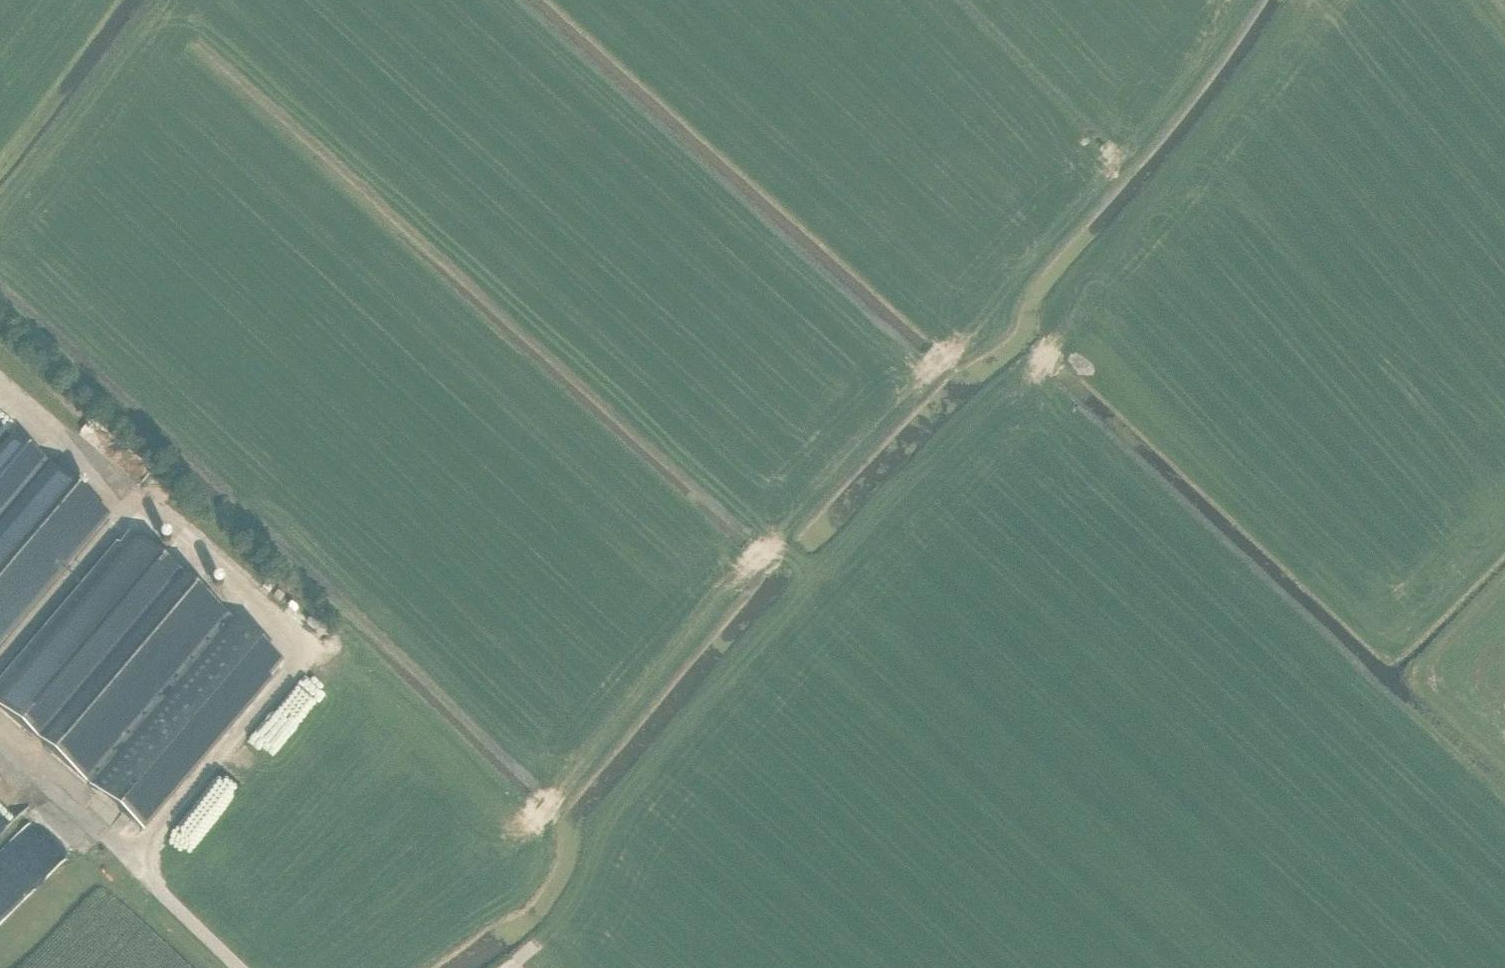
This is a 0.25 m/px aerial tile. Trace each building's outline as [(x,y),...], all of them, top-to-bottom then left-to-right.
[(107,517),(14,438),(0,454),(0,642),(107,517)] [(282,667),(131,538),(0,691),(0,712),(142,832),(282,667)]
